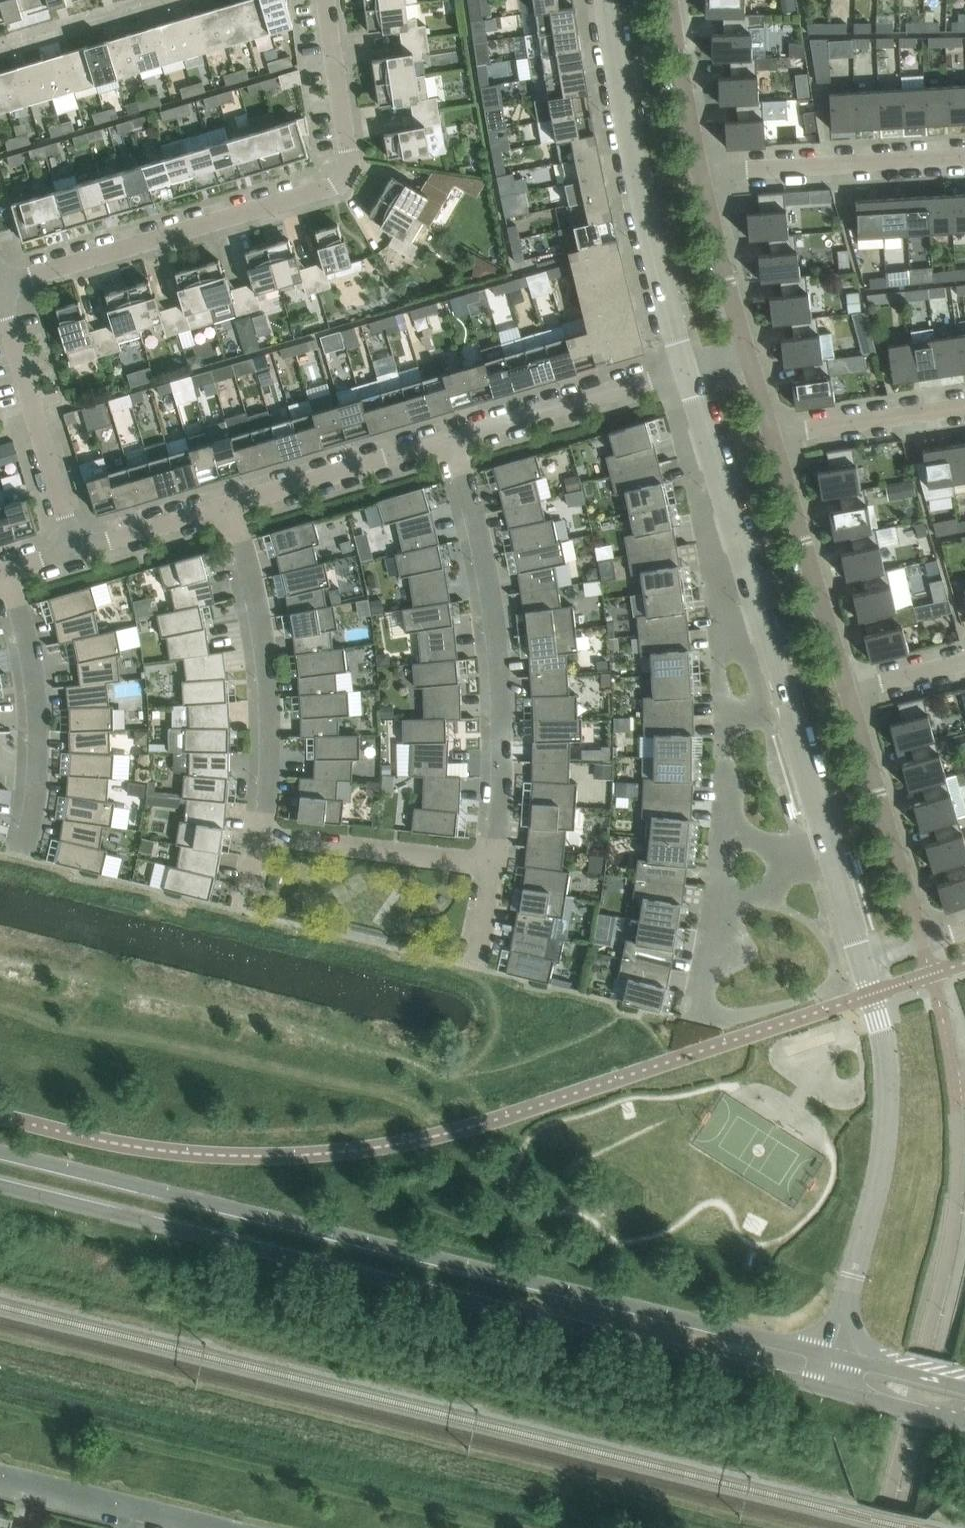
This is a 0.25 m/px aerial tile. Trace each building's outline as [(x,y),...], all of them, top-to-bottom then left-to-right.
[(4,16),(6,22),(23,17),(21,10),(48,2),(47,0),(0,0),(0,3),(4,16)] [(48,2),(50,9),(67,4),(66,0),(47,0),(48,2)] [(271,32),(261,0),(242,0),(238,1),(249,38),(271,32)] [(271,32),(293,25),(287,5),(289,5),(289,7),(291,7),(290,0),(261,0),(271,32)] [(365,9),(415,2),(406,3),(406,0),(364,0),(365,9)] [(471,21),(483,19),(480,0),(468,0),(471,21)] [(522,13),(535,11),(575,6),(574,0),(520,0),(522,13)] [(744,14),(744,0),(705,0),(705,15),(724,15),(744,14)] [(238,1),(216,8),(227,45),(249,38),(238,1)] [(400,29),(401,41),(427,37),(426,25),(418,26),(417,17),(408,18),(406,4),(415,3),(415,2),(365,9),(368,31),(383,29),(383,31),(400,29)] [(578,27),(575,6),(535,11),(538,33),(578,27)] [(205,51),(227,45),(216,8),(194,14),(205,51)] [(194,14),(172,21),(183,58),(205,51),(194,14)] [(724,33),(712,33),(712,59),(730,59),(730,58),(751,58),(751,57),(750,26),(764,26),(764,14),(744,14),(724,15),(724,33)] [(161,64),(183,58),(172,21),(151,27),(161,64)] [(906,22),(906,32),(922,31),(922,22),(906,22)] [(939,22),(922,22),(922,31),(939,31),(939,22)] [(951,31),(964,31),(964,22),(951,22),(951,31)] [(808,33),(830,33),(830,23),(807,24),(808,33)] [(830,23),(830,33),(846,32),(846,23),(830,23)] [(854,23),(854,32),(870,32),(870,23),(854,23)] [(876,23),(876,32),(893,32),(892,23),(876,23)] [(483,24),(471,26),(473,40),(485,39),(483,24)] [(151,27),(129,34),(140,71),(161,64),(151,27)] [(538,33),(525,35),(529,56),(581,48),(578,27),(538,33)] [(118,77),(140,71),(129,34),(107,40),(118,77)] [(416,76),(414,61),(423,60),(421,51),(429,50),(427,37),(401,41),(403,53),(386,56),(387,58),(372,60),(375,82),(416,76)] [(915,37),(899,37),(899,47),(916,46),(915,37)] [(928,46),(945,46),(945,37),(928,37),(928,46)] [(945,37),(945,46),(961,46),(961,37),(945,37)] [(868,38),(852,38),(852,47),(869,47),(868,38)] [(893,38),(876,38),(876,47),(893,47),(893,38)] [(829,80),(827,39),(810,39),(817,81),(829,80)] [(107,40),(85,47),(96,84),(118,77),(107,40)] [(487,40),(474,42),(477,64),(486,63),(491,62),(487,40)] [(803,42),(789,42),(789,56),(806,56),(803,42)] [(74,90),(96,84),(85,47),(63,53),(74,90)] [(581,48),(529,56),(532,78),(545,76),(584,70),(581,48)] [(63,53),(41,59),(52,97),(74,90),(63,53)] [(290,55),(279,59),(282,68),(293,65),(290,55)] [(751,58),(730,58),(730,59),(731,76),(718,77),(719,102),(762,100),(758,100),(757,69),(756,57),(751,57),(751,58)] [(765,57),(756,57),(757,69),(777,68),(777,57),(765,57)] [(30,103),(52,97),(41,59),(19,66),(30,103)] [(270,72),(282,68),(279,59),(267,62),(270,72)] [(488,77),(486,63),(477,64),(479,78),(488,77)] [(0,72),(0,81),(8,110),(30,103),(19,66),(0,72)] [(246,68),(235,71),(238,81),(249,78),(246,68)] [(588,91),(584,70),(545,76),(548,97),(588,91)] [(238,81),(235,71),(224,75),(227,85),(238,81)] [(416,76),(376,82),(379,105),(394,102),(394,105),(396,104),(411,102),(412,107),(413,114),(439,109),(436,97),(429,98),(425,74),(416,76)] [(261,81),(264,91),(278,87),(275,77),(261,81)] [(8,110),(0,81),(0,112),(8,110)] [(191,84),(194,94),(206,91),(203,81),(191,84)] [(250,95),(264,91),(261,81),(247,85),(250,95)] [(183,98),(194,94),(191,84),(180,88),(183,98)] [(489,85),(480,86),(482,98),(491,96),(499,95),(497,84),(489,85)] [(947,85),(949,122),(964,121),(964,84),(947,85)] [(926,123),(949,122),(947,85),(924,87),(926,123)] [(926,123),(924,87),(901,88),(903,125),(926,123)] [(881,126),(903,125),(901,88),(879,89),(881,126)] [(855,91),(857,127),(881,126),(879,89),(855,91)] [(232,90),(218,94),(221,104),(235,100),(232,90)] [(535,100),(534,100),(538,121),(591,112),(588,91),(548,97),(535,100)] [(831,129),(857,127),(855,91),(829,92),(831,129)] [(151,107),(162,104),(159,94),(148,97),(151,107)] [(221,104),(218,94),(204,98),(207,108),(221,104)] [(482,98),(484,109),(493,107),(491,96),(482,98)] [(151,107),(148,97),(126,104),(129,114),(151,107)] [(762,100),(719,102),(719,103),(736,102),(737,120),(724,120),(726,147),(759,145),(765,144),(762,100)] [(188,103),(174,107),(177,117),(191,113),(188,103)] [(493,107),(484,109),(488,131),(497,129),(507,127),(503,105),(493,107)] [(104,110),(107,120),(118,117),(115,107),(104,110)] [(177,117),(174,107),(160,111),(163,121),(177,117)] [(441,122),(439,109),(413,114),(415,126),(398,129),(399,131),(384,134),(388,157),(403,154),(404,156),(429,151),(426,133),(435,132),(433,124),(441,122)] [(95,124),(107,120),(104,110),(92,114),(95,124)] [(806,131),(818,130),(815,110),(803,112),(806,131)] [(556,140),(595,133),(591,112),(538,121),(542,143),(556,140)] [(308,134),(309,134),(306,114),(305,114),(305,117),(275,125),(286,162),(308,155),(302,133),(308,132),(308,134)] [(144,115),(130,120),(133,130),(147,125),(144,115)] [(60,123),(63,133),(74,130),(71,120),(60,123)] [(133,130),(130,120),(116,124),(119,134),(133,130)] [(52,137),(63,133),(60,123),(49,127),(52,137)] [(264,169),(286,162),(275,125),(253,132),(264,169)] [(87,133),(90,143),(104,138),(101,128),(87,133)] [(198,188),(220,182),(209,145),(205,132),(183,138),(198,188)] [(242,175),(264,169),(253,132),(231,138),(242,175)] [(16,136),(19,146),(31,143),(28,133),(16,136)] [(76,147),(90,143),(87,133),(73,137),(76,147)] [(556,140),(560,162),(599,154),(595,133),(556,140)] [(8,150),(19,146),(16,136),(5,140),(8,150)] [(490,139),(492,152),(501,151),(499,137),(490,139)] [(165,158),(176,195),(198,188),(183,138),(161,145),(165,158)] [(220,182),(242,175),(231,138),(209,145),(220,182)] [(57,141),(43,146),(46,156),(60,151),(57,141)] [(46,156),(43,146),(29,150),(32,160),(46,156)] [(504,164),(501,151),(492,152),(495,166),(504,164)] [(21,152),(7,156),(10,166),(24,162),(21,152)] [(560,162),(565,183),(604,175),(599,154),(560,162)] [(155,201),(176,195),(165,158),(144,164),(155,201)] [(144,164),(121,171),(133,208),(155,201),(144,164)] [(111,214),(133,208),(121,171),(100,177),(111,214)] [(89,221),(78,184),(75,174),(53,181),(56,190),(67,227),(89,221)] [(565,183),(569,204),(608,196),(604,175),(565,183)] [(430,225),(449,193),(426,180),(420,190),(405,182),(404,184),(391,176),(380,196),(423,221),(430,225)] [(89,221),(111,214),(100,177),(78,184),(89,221)] [(501,196),(510,194),(507,181),(498,183),(501,196)] [(45,234),(67,227),(56,190),(34,196),(45,234)] [(831,190),(820,191),(821,202),(834,201),(831,190)] [(785,192),(757,193),(758,195),(759,211),(747,212),(749,237),(795,234),(795,233),(788,234),(785,192)] [(951,194),(953,231),(964,230),(964,193),(951,194)] [(513,208),(510,194),(501,196),(504,209),(513,208)] [(951,194),(928,195),(930,232),(953,231),(951,194)] [(928,195),(905,196),(907,233),(930,232),(928,195)] [(23,240),(45,234),(34,196),(12,203),(23,240)] [(380,196),(369,215),(381,223),(380,225),(395,233),(388,244),(411,258),(418,246),(411,241),(423,221),(380,196)] [(569,204),(574,225),(613,217),(608,196),(569,204)] [(905,196),(881,198),(883,235),(907,233),(905,196)] [(883,235),(881,198),(855,199),(857,236),(883,235)] [(574,225),(579,247),(618,237),(613,217),(574,225)] [(351,262),(344,238),(342,239),(338,224),(316,231),(320,245),(318,246),(322,262),(311,265),(319,291),(331,287),(329,279),(364,269),(361,259),(351,262)] [(507,226),(510,240),(519,238),(516,224),(507,226)] [(811,248),(826,247),(825,232),(810,233),(811,248)] [(842,232),(830,233),(831,247),(843,247),(842,232)] [(795,234),(749,237),(749,238),(769,236),(770,253),(758,254),(760,280),(806,275),(799,275),(795,234)] [(631,294),(618,237),(579,247),(580,254),(570,257),(571,262),(582,306),(631,294)] [(522,251),(519,238),(510,240),(513,253),(522,251)] [(267,245),(281,293),(282,293),(280,285),(294,281),(296,289),(304,287),(306,294),(319,291),(311,265),(300,269),(295,253),(293,253),(289,239),(267,245)] [(503,265),(499,243),(495,240),(486,256),(503,265)] [(281,294),(281,293),(267,245),(246,252),(250,266),(248,267),(252,283),(241,286),(249,311),(261,308),(259,300),(267,298),(264,289),(278,285),(281,294)] [(214,322),(236,315),(249,311),(241,286),(230,289),(225,273),(223,274),(219,260),(197,266),(214,322)] [(171,307),(179,332),(191,329),(214,322),(197,266),(175,273),(180,287),(178,287),(182,304),(171,307)] [(562,275),(560,266),(547,270),(549,279),(562,275)] [(933,268),(910,270),(911,284),(933,281),(933,272),(933,268)] [(955,270),(956,279),(964,278),(964,269),(955,270)] [(536,282),(549,279),(547,270),(534,274),(536,282)] [(910,270),(886,272),(886,277),(887,286),(911,284),(910,270)] [(938,272),(939,281),(956,279),(955,270),(938,272)] [(806,275),(760,280),(780,278),(782,295),(769,296),(772,322),(791,320),(811,317),(806,275)] [(526,276),(505,282),(508,291),(529,285),(526,276)] [(886,277),(869,279),(870,288),(887,286),(886,277)] [(127,287),(141,335),(142,335),(139,326),(153,322),(156,331),(164,328),(166,336),(179,332),(171,307),(160,310),(155,294),(153,295),(149,280),(127,287)] [(508,291),(505,282),(492,286),(495,295),(508,291)] [(964,294),(964,284),(956,285),(957,294),(964,294)] [(945,296),(944,286),(928,288),(929,297),(945,296)] [(141,335),(127,287),(105,293),(110,308),(108,308),(112,324),(101,328),(109,353),(121,349),(119,342),(127,339),(126,338),(140,334),(141,335)] [(928,288),(905,290),(906,300),(929,298),(929,297),(928,288)] [(480,299),(477,290),(464,294),(467,303),(480,299)] [(889,301),(906,300),(905,290),(888,292),(889,301)] [(860,293),(848,294),(850,312),(861,311),(860,293)] [(454,307),(467,303),(464,294),(451,298),(454,307)] [(582,306),(587,330),(597,361),(606,359),(606,362),(645,350),(631,294),(582,306)] [(71,364),(96,357),(109,353),(101,328),(90,331),(85,315),(83,316),(79,301),(56,308),(61,322),(59,323),(66,348),(71,364)] [(439,311),(436,303),(423,306),(426,315),(439,311)] [(413,319),(426,315),(423,306),(410,310),(413,319)] [(865,314),(854,315),(856,329),(867,328),(865,314)] [(398,323),(395,315),(382,319),(385,327),(398,323)] [(793,337),(780,338),(784,365),(802,362),(828,358),(834,357),(831,332),(819,334),(817,316),(811,317),(791,320),(793,337)] [(372,331),(385,327),(382,319),(369,322),(372,331)] [(398,323),(385,327),(387,335),(400,331),(398,323)] [(563,325),(543,331),(556,377),(576,370),(566,336),(563,325)] [(940,374),(935,337),(933,326),(910,330),(912,341),(917,377),(940,374)] [(354,327),(341,331),(344,339),(357,336),(354,327)] [(598,364),(597,361),(587,330),(566,336),(576,370),(598,364)] [(341,331),(321,337),(325,353),(346,347),(344,339),(341,331)] [(543,331),(522,337),(535,383),(556,377),(543,331)] [(935,337),(940,374),(962,370),(957,334),(935,337)] [(256,335),(241,340),(245,353),(260,348),(256,335)] [(432,336),(421,340),(429,350),(435,348),(432,336)] [(502,343),(515,389),(535,383),(522,337),(502,343)] [(315,339),(306,341),(293,345),(296,354),(317,348),(315,339)] [(912,341),(887,344),(893,381),(917,377),(912,341)] [(502,343),(481,349),(484,360),(494,395),(515,389),(502,343)] [(283,358),(296,354),(293,345),(280,349),(283,358)] [(269,368),(265,353),(252,357),(256,370),(256,372),(269,368)] [(193,356),(187,358),(190,369),(202,366),(200,360),(193,356)] [(852,356),(840,358),(842,370),(854,368),(852,356)] [(252,357),(242,360),(246,373),(256,370),(252,357)] [(828,358),(802,362),(804,379),(792,381),(795,407),(828,402),(834,401),(828,358)] [(474,401),(494,395),(484,360),(464,366),(474,401)] [(129,373),(133,386),(155,379),(151,366),(129,373)] [(224,366),(211,370),(215,381),(228,378),(224,366)] [(464,366),(443,372),(453,407),(474,401),(464,366)] [(392,425),(405,421),(412,419),(402,385),(398,369),(377,375),(378,379),(392,425)] [(211,370),(191,376),(193,384),(194,387),(203,385),(215,381),(211,370)] [(433,413),(453,407),(443,372),(423,379),(433,413)] [(193,384),(191,376),(170,382),(173,390),(193,384)] [(371,431),(392,425),(378,379),(358,385),(361,397),(371,431)] [(423,379),(402,385),(412,419),(433,413),(423,379)] [(160,394),(173,390),(170,382),(157,385),(160,394)] [(371,431),(361,397),(358,385),(336,391),(340,403),(337,404),(347,438),(371,431)] [(885,385),(877,388),(879,395),(888,394),(885,385)] [(142,390),(129,394),(131,402),(144,399),(142,390)] [(313,411),(323,446),(347,438),(337,404),(334,405),(330,392),(309,399),(313,411)] [(131,402),(129,394),(116,398),(118,406),(131,402)] [(108,412),(105,401),(81,408),(85,419),(108,412)] [(74,410),(73,410),(64,413),(67,424),(78,421),(74,410)] [(247,416),(262,464),(282,458),(272,423),(268,410),(247,416)] [(246,411),(225,417),(226,420),(241,470),(262,464),(247,416),(246,411)] [(292,417),(303,452),(323,446),(313,411),(292,417)] [(85,419),(88,431),(111,424),(108,412),(85,419)] [(272,423),(282,458),(303,452),(292,417),(272,423)] [(226,420),(206,426),(208,432),(220,476),(241,470),(226,420)] [(615,453),(606,456),(610,475),(659,462),(654,443),(652,443),(646,422),(646,421),(609,432),(615,453)] [(208,432),(187,438),(190,448),(200,482),(220,476),(208,432)] [(947,445),(952,482),(964,480),(964,443),(947,445)] [(952,482),(947,445),(922,449),(924,461),(915,462),(926,499),(954,495),(952,482)] [(853,447),(826,451),(826,453),(827,453),(829,468),(817,470),(821,495),(864,488),(864,487),(860,488),(853,447)] [(169,454),(179,488),(200,482),(190,448),(169,454)] [(149,460),(159,494),(179,488),(169,454),(149,460)] [(536,454),(494,466),(495,467),(501,488),(499,489),(504,508),(540,499),(535,479),(543,477),(536,454)] [(97,513),(98,512),(118,507),(108,472),(103,456),(79,464),(84,480),(87,479),(97,513)] [(128,466),(138,500),(159,494),(149,460),(128,466)] [(659,462),(610,475),(615,494),(625,492),(629,512),(667,504),(667,503),(662,483),(664,482),(659,463),(659,462)] [(118,507),(119,506),(138,500),(128,466),(108,472),(118,507)] [(578,475),(566,478),(570,491),(581,488),(578,475)] [(1,490),(5,502),(15,537),(37,530),(27,496),(30,495),(26,482),(1,490)] [(913,483),(903,485),(905,494),(915,493),(913,483)] [(423,487),(378,501),(384,524),(396,520),(403,551),(403,552),(438,544),(438,545),(440,545),(439,543),(431,509),(430,509),(424,488),(423,487)] [(864,488),(821,495),(821,496),(838,493),(841,509),(829,511),(833,536),(875,529),(875,528),(872,529),(864,488)] [(0,490),(0,541),(9,539),(15,537),(5,502),(1,490),(0,490)] [(583,492),(569,495),(573,513),(574,519),(588,516),(583,492)] [(540,499),(504,508),(504,509),(509,528),(510,528),(515,549),(558,541),(553,518),(545,520),(540,499)] [(634,533),(624,535),(628,554),(677,546),(677,545),(673,526),(671,526),(667,505),(667,504),(629,512),(634,533)] [(957,517),(932,522),(936,536),(960,531),(958,522),(957,517)] [(314,520),(272,532),(272,533),(278,554),(277,555),(281,572),(281,574),(283,573),(318,564),(318,563),(314,545),(320,543),(314,520)] [(923,520),(913,523),(917,537),(928,534),(923,520)] [(875,529),(833,536),(833,537),(850,534),(853,550),(840,552),(845,577),(861,574),(884,570),(884,569),(875,529)] [(350,539),(339,542),(343,552),(353,549),(350,539)] [(558,541),(515,549),(519,571),(518,572),(521,591),(521,592),(558,586),(555,565),(566,563),(562,540),(558,541)] [(403,551),(395,553),(396,554),(401,577),(409,575),(414,606),(414,607),(449,602),(451,602),(450,601),(445,566),(443,566),(438,545),(438,544),(403,552),(403,551)] [(677,546),(628,554),(631,574),(641,572),(644,593),(682,588),(682,587),(679,566),(680,565),(677,546)] [(371,548),(359,551),(361,561),(374,557),(371,548)] [(201,553),(159,565),(166,589),(170,587),(175,609),(175,611),(200,605),(200,606),(209,604),(215,603),(215,601),(209,575),(207,575),(201,554),(201,553)] [(613,558),(598,561),(601,575),(611,573),(614,569),(613,558)] [(937,560),(924,563),(927,575),(940,572),(937,560)] [(318,564),(283,573),(288,594),(286,595),(289,613),(289,614),(291,614),(291,613),(327,606),(323,587),(330,585),(325,563),(325,562),(318,563),(318,564)] [(864,591),(852,593),(858,619),(872,616),(872,615),(913,606),(903,565),(884,569),(884,570),(861,574),(861,575),(864,591)] [(591,568),(587,573),(588,579),(598,578),(597,567),(591,568)] [(600,580),(587,581),(589,594),(602,593),(600,580)] [(91,585),(49,598),(50,599),(56,620),(55,621),(59,641),(59,643),(65,641),(74,640),(74,639),(99,633),(94,610),(98,609),(97,605),(91,585)] [(558,586),(521,592),(524,612),(526,611),(528,633),(576,628),(573,605),(561,606),(558,586)] [(646,614),(637,615),(639,635),(689,630),(689,629),(687,609),(685,610),(682,588),(644,593),(646,614)] [(155,596),(133,601),(136,616),(159,612),(155,596)] [(381,600),(371,602),(372,613),(383,611),(381,600)] [(946,601),(934,605),(937,616),(950,613),(946,601)] [(414,606),(402,608),(406,632),(418,630),(421,662),(421,663),(457,660),(458,660),(458,659),(454,623),(453,624),(449,602),(414,607),(414,606)] [(327,606),(291,613),(291,614),(295,635),(293,635),(295,653),(295,655),(297,654),(333,649),(333,648),(331,629),(338,628),(334,605),(334,604),(327,606)] [(175,609),(157,613),(157,615),(162,637),(166,636),(170,659),(170,660),(183,658),(183,657),(210,653),(210,652),(206,627),(204,627),(200,606),(200,605),(175,611),(175,609)] [(876,631),(864,634),(870,660),(902,652),(908,651),(902,627),(917,623),(913,606),(872,615),(872,616),(876,631)] [(614,621),(607,621),(609,638),(616,637),(614,621)] [(576,628),(528,633),(528,634),(531,656),(529,656),(530,675),(530,676),(568,673),(566,652),(578,651),(576,628)] [(99,633),(74,639),(74,640),(78,661),(77,661),(80,683),(80,684),(107,681),(107,682),(121,680),(121,679),(118,654),(121,653),(120,649),(116,629),(99,633)] [(689,630),(639,635),(641,654),(650,653),(652,675),(690,672),(690,671),(689,650),(691,650),(689,630)] [(618,638),(609,639),(610,649),(619,648),(618,638)] [(333,649),(297,654),(300,676),(298,676),(299,694),(299,695),(301,695),(337,692),(337,691),(336,672),(347,671),(344,648),(344,647),(333,648),(333,649)] [(187,680),(182,680),(184,704),(188,704),(188,703),(227,701),(227,700),(226,679),(227,678),(224,652),(223,650),(210,652),(210,653),(183,657),(183,658),(187,680)] [(385,654),(378,654),(379,665),(391,664),(390,657),(385,654)] [(421,662),(413,663),(413,664),(415,687),(423,686),(424,718),(424,719),(446,718),(446,719),(455,719),(461,718),(461,717),(460,682),(458,682),(457,660),(421,663),(421,662)] [(608,660),(597,661),(598,669),(609,668),(608,660)] [(610,672),(601,672),(601,685),(610,685),(610,672)] [(653,695),(643,696),(644,715),(694,714),(693,694),(692,694),(690,673),(690,672),(652,675),(653,695)] [(568,673),(530,676),(530,677),(532,696),(533,696),(534,718),(578,717),(577,694),(569,694),(568,673)] [(80,683),(66,685),(66,686),(68,707),(70,707),(70,729),(110,729),(114,729),(114,728),(113,705),(109,705),(107,682),(107,681),(80,684),(80,683)] [(302,717),(300,717),(301,735),(301,736),(307,736),(316,736),(339,735),(339,715),(350,715),(348,691),(337,691),(337,692),(301,695),(302,717)] [(902,719),(889,723),(896,747),(896,748),(909,745),(934,738),(935,738),(934,737),(933,737),(924,697),(897,703),(902,719)] [(173,727),(169,727),(169,744),(169,751),(175,751),(228,751),(228,750),(229,728),(230,728),(228,701),(228,700),(227,700),(227,701),(188,703),(188,704),(189,727),(173,727)] [(393,706),(382,706),(383,718),(393,718),(393,706)] [(694,714),(644,715),(644,735),(654,736),(654,756),(692,757),(692,756),(692,735),(694,735),(694,715),(694,714)] [(532,760),(532,761),(570,761),(570,741),(582,740),(582,717),(578,717),(534,718),(534,740),(533,741),(532,760)] [(424,718),(402,718),(402,719),(403,742),(411,742),(410,774),(410,775),(424,776),(424,775),(447,776),(447,775),(449,740),(447,740),(446,719),(446,718),(424,719),(424,718)] [(70,729),(69,729),(69,730),(69,751),(71,751),(69,773),(69,774),(109,776),(109,777),(113,777),(113,776),(114,753),(110,753),(110,729),(70,729)] [(136,731),(135,737),(141,744),(147,744),(147,732),(136,731)] [(314,777),(338,779),(338,780),(352,780),(353,758),(360,758),(360,735),(360,734),(339,735),(316,736),(316,758),(315,758),(314,777)] [(946,778),(934,738),(909,745),(913,760),(901,763),(908,788),(920,785),(946,778)] [(602,751),(591,751),(591,761),(612,761),(612,744),(602,744),(602,751)] [(175,751),(174,773),(184,773),(182,793),(182,797),(187,798),(187,797),(226,800),(228,778),(229,778),(230,751),(230,750),(228,750),(228,751),(175,751)] [(643,777),(642,797),(693,799),(694,779),(692,779),(692,758),(692,757),(654,756),(653,777),(643,777)] [(532,761),(532,781),(534,781),(532,803),(576,806),(577,783),(570,782),(570,761),(532,761)] [(394,763),(382,763),(382,772),(394,771),(394,763)] [(595,763),(594,778),(611,779),(612,764),(595,763)] [(65,817),(64,817),(104,823),(104,825),(111,826),(114,806),(115,802),(107,801),(109,777),(109,776),(69,774),(69,773),(68,773),(68,774),(67,795),(68,795),(65,817)] [(383,774),(381,791),(393,793),(395,776),(383,774)] [(414,807),(412,831),(430,833),(455,835),(456,834),(458,812),(460,812),(461,777),(461,776),(447,775),(447,776),(424,775),(424,776),(422,808),(414,807)] [(912,804),(920,829),(932,825),(957,818),(964,816),(964,806),(956,775),(946,778),(920,785),(925,800),(912,804)] [(298,818),(298,819),(324,822),(342,823),(344,799),(337,799),(338,780),(338,779),(314,777),(300,776),(300,777),(299,796),(301,796),(298,818)] [(130,782),(128,793),(143,795),(145,784),(130,782)] [(618,782),(617,795),(637,796),(638,783),(618,782)] [(369,783),(369,795),(380,795),(380,783),(369,783)] [(147,794),(146,804),(164,805),(165,796),(147,794)] [(176,843),(181,844),(181,843),(219,850),(219,849),(223,828),(225,828),(227,801),(227,800),(226,800),(187,797),(187,798),(185,820),(180,820),(176,843)] [(642,797),(642,816),(647,817),(646,838),(650,838),(688,842),(688,841),(690,820),(692,820),(693,800),(693,799),(642,797)] [(527,845),(564,849),(567,829),(574,829),(576,806),(532,803),(532,804),(531,825),(529,825),(527,845)] [(56,860),(56,862),(82,868),(98,872),(102,873),(107,854),(108,850),(100,848),(104,825),(104,823),(64,817),(65,817),(63,817),(63,818),(60,839),(61,839),(61,840),(56,860)] [(924,844),(932,869),(944,865),(964,859),(964,843),(957,818),(932,825),(937,840),(924,844)] [(638,858),(635,878),(685,884),(685,883),(688,864),(686,864),(688,842),(650,838),(648,859),(638,858)] [(143,840),(140,851),(151,853),(154,842),(143,840)] [(169,865),(163,888),(167,889),(183,893),(209,899),(209,898),(215,877),(216,877),(221,851),(221,849),(219,849),(219,850),(181,843),(181,844),(177,867),(169,865)] [(523,887),(523,888),(566,894),(570,872),(562,870),(564,849),(527,845),(527,846),(525,866),(527,866),(523,887)] [(592,856),(590,870),(601,871),(603,857),(592,856)] [(936,884),(945,909),(964,902),(964,859),(944,865),(949,880),(936,884)] [(635,878),(633,897),(643,898),(639,920),(677,926),(677,925),(681,904),(683,904),(685,885),(685,884),(635,878)] [(514,929),(564,939),(567,940),(573,895),(566,894),(523,888),(520,910),(518,909),(514,929)] [(626,938),(622,958),(671,968),(671,967),(675,948),(673,947),(677,926),(639,920),(636,940),(626,938)] [(507,971),(506,972),(533,978),(548,982),(549,982),(554,959),(560,960),(564,939),(514,929),(514,930),(510,949),(512,950),(507,971)] [(593,954),(591,964),(597,966),(602,963),(604,956),(593,954)] [(622,958),(618,977),(628,979),(622,1000),(623,1001),(639,1005),(660,1010),(660,1008),(665,988),(665,987),(667,988),(671,968),(622,958)] [(12,1527),(11,1527),(13,1516),(0,1513),(0,1527),(12,1527)]
